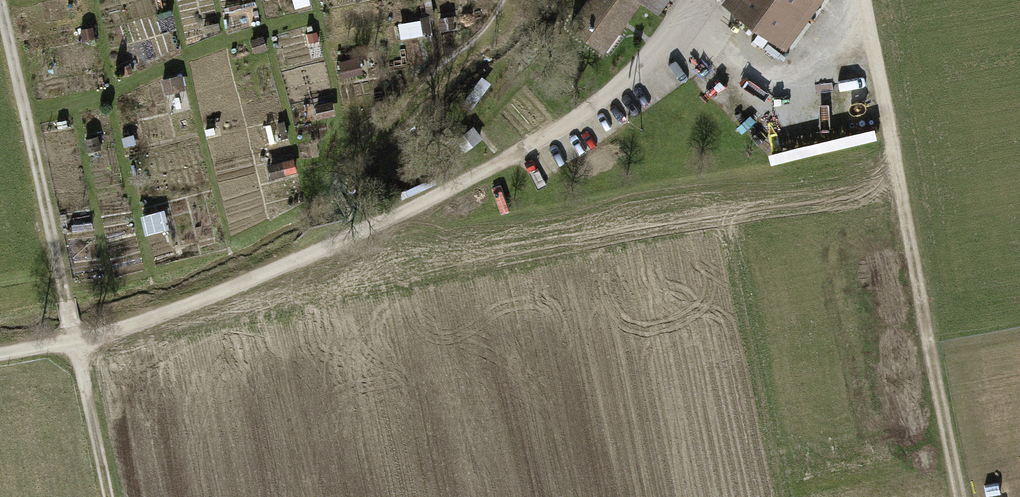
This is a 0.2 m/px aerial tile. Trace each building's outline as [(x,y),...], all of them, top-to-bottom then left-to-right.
[(243,1),(246,9),(261,5),(260,0),(247,0),(243,1)] [(571,24),(603,48),(638,0),(589,0),(571,24)] [(784,41),(815,0),(728,0),(784,41)] [(175,6),(160,9),(163,19),(177,15),(175,6)] [(455,10),(445,12),(449,27),(459,25),(455,10)] [(432,14),(422,17),(426,32),(436,29),(432,14)] [(94,25),(82,28),(85,40),(97,36),(94,25)] [(266,37),(255,39),(258,50),(269,47),(266,37)] [(138,68),(133,61),(120,69),(125,77),(138,68)] [(406,69),(393,72),(396,84),(409,81),(406,69)] [(337,98),(319,103),(323,116),(341,112),(337,98)] [(136,107),(122,111),(128,134),(142,130),(136,107)] [(288,118),(282,119),(286,134),(292,133),(288,118)] [(219,124),(208,126),(210,133),(221,131),(219,124)] [(101,134),(87,138),(91,153),(105,149),(101,134)] [(141,151),(131,154),(133,160),(142,157),(141,151)] [(298,155),(268,163),(272,178),(302,170),(298,155)]
